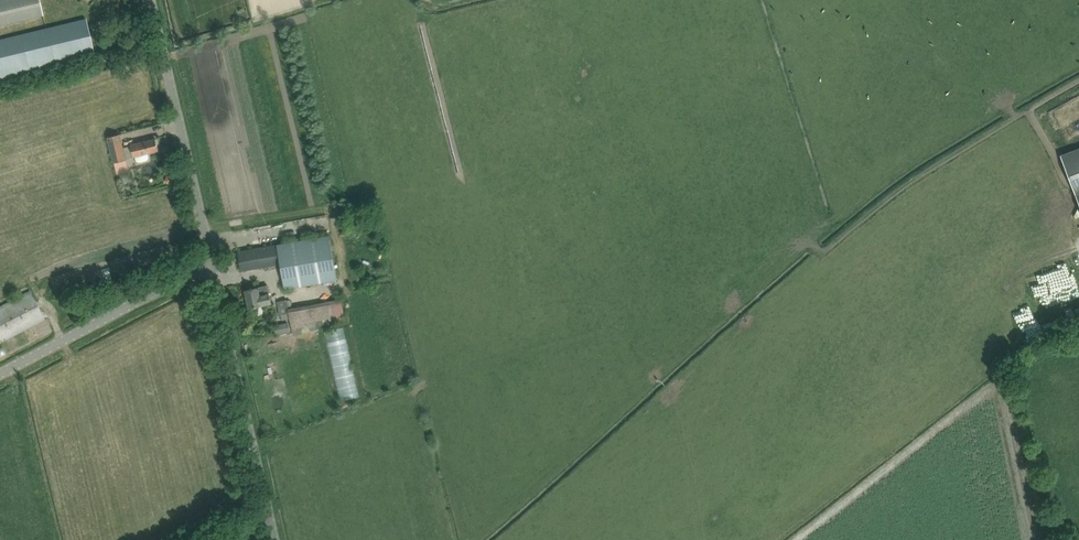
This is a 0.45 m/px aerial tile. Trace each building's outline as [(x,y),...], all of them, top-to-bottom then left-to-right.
[(43,14),(40,0),(0,0),(0,25),(43,14)] [(75,21),(0,40),(0,74),(93,51),(86,19),(75,21)] [(149,156),(148,153),(159,150),(156,138),(131,144),(131,145),(123,147),(120,134),(108,137),(114,163),(126,159),(126,158),(133,156),(134,160),(138,162),(147,160),(149,156)] [(1060,155),(1078,204),(1078,148),(1060,155)] [(167,175),(164,179),(165,182),(168,183),(170,182),(173,178),(172,175),(169,174),(167,175)] [(314,232),(325,230),(324,220),(312,221),(314,232)] [(294,231),(286,232),(287,240),(295,238),(294,231)] [(330,235),(249,249),(238,251),(240,264),(241,271),(280,264),(285,288),(337,279),(330,235)] [(397,264),(384,267),(385,273),(399,271),(397,264)] [(245,290),(250,308),(272,303),(268,284),(245,290)] [(44,319),(30,291),(0,306),(0,342),(44,319)] [(289,313),(281,315),(282,319),(290,318),(292,328),(293,330),(293,335),(306,332),(305,328),(318,325),(344,320),(341,301),(289,311),(289,313)] [(288,322),(274,325),(276,334),(289,331),(288,322)] [(1,355),(12,348),(8,342),(0,347),(0,353),(1,355)]
